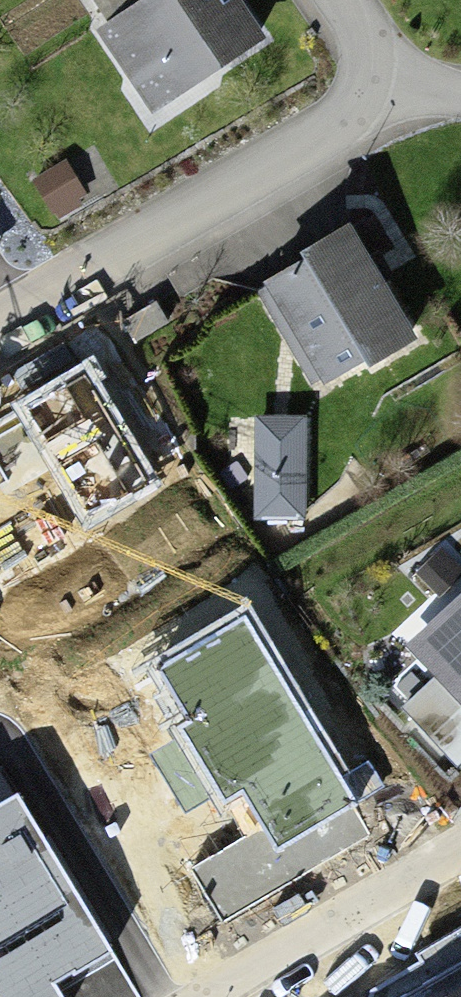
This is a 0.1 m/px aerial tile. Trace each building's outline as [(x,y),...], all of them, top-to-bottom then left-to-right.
[(157,119),(273,47),(244,0),(83,0),(157,119)] [(355,229),(252,284),(312,395),(415,340),(355,229)] [(302,422),(258,422),(258,517),(302,517),(302,422)] [(394,652),(460,721),(460,588),(394,652)] [(356,800),(246,618),(163,668),(196,723),(186,729),(226,797),(243,786),(279,846),(356,800)] [(50,983),(105,951),(14,800),(0,808),(0,996),(58,996),(50,983)]
